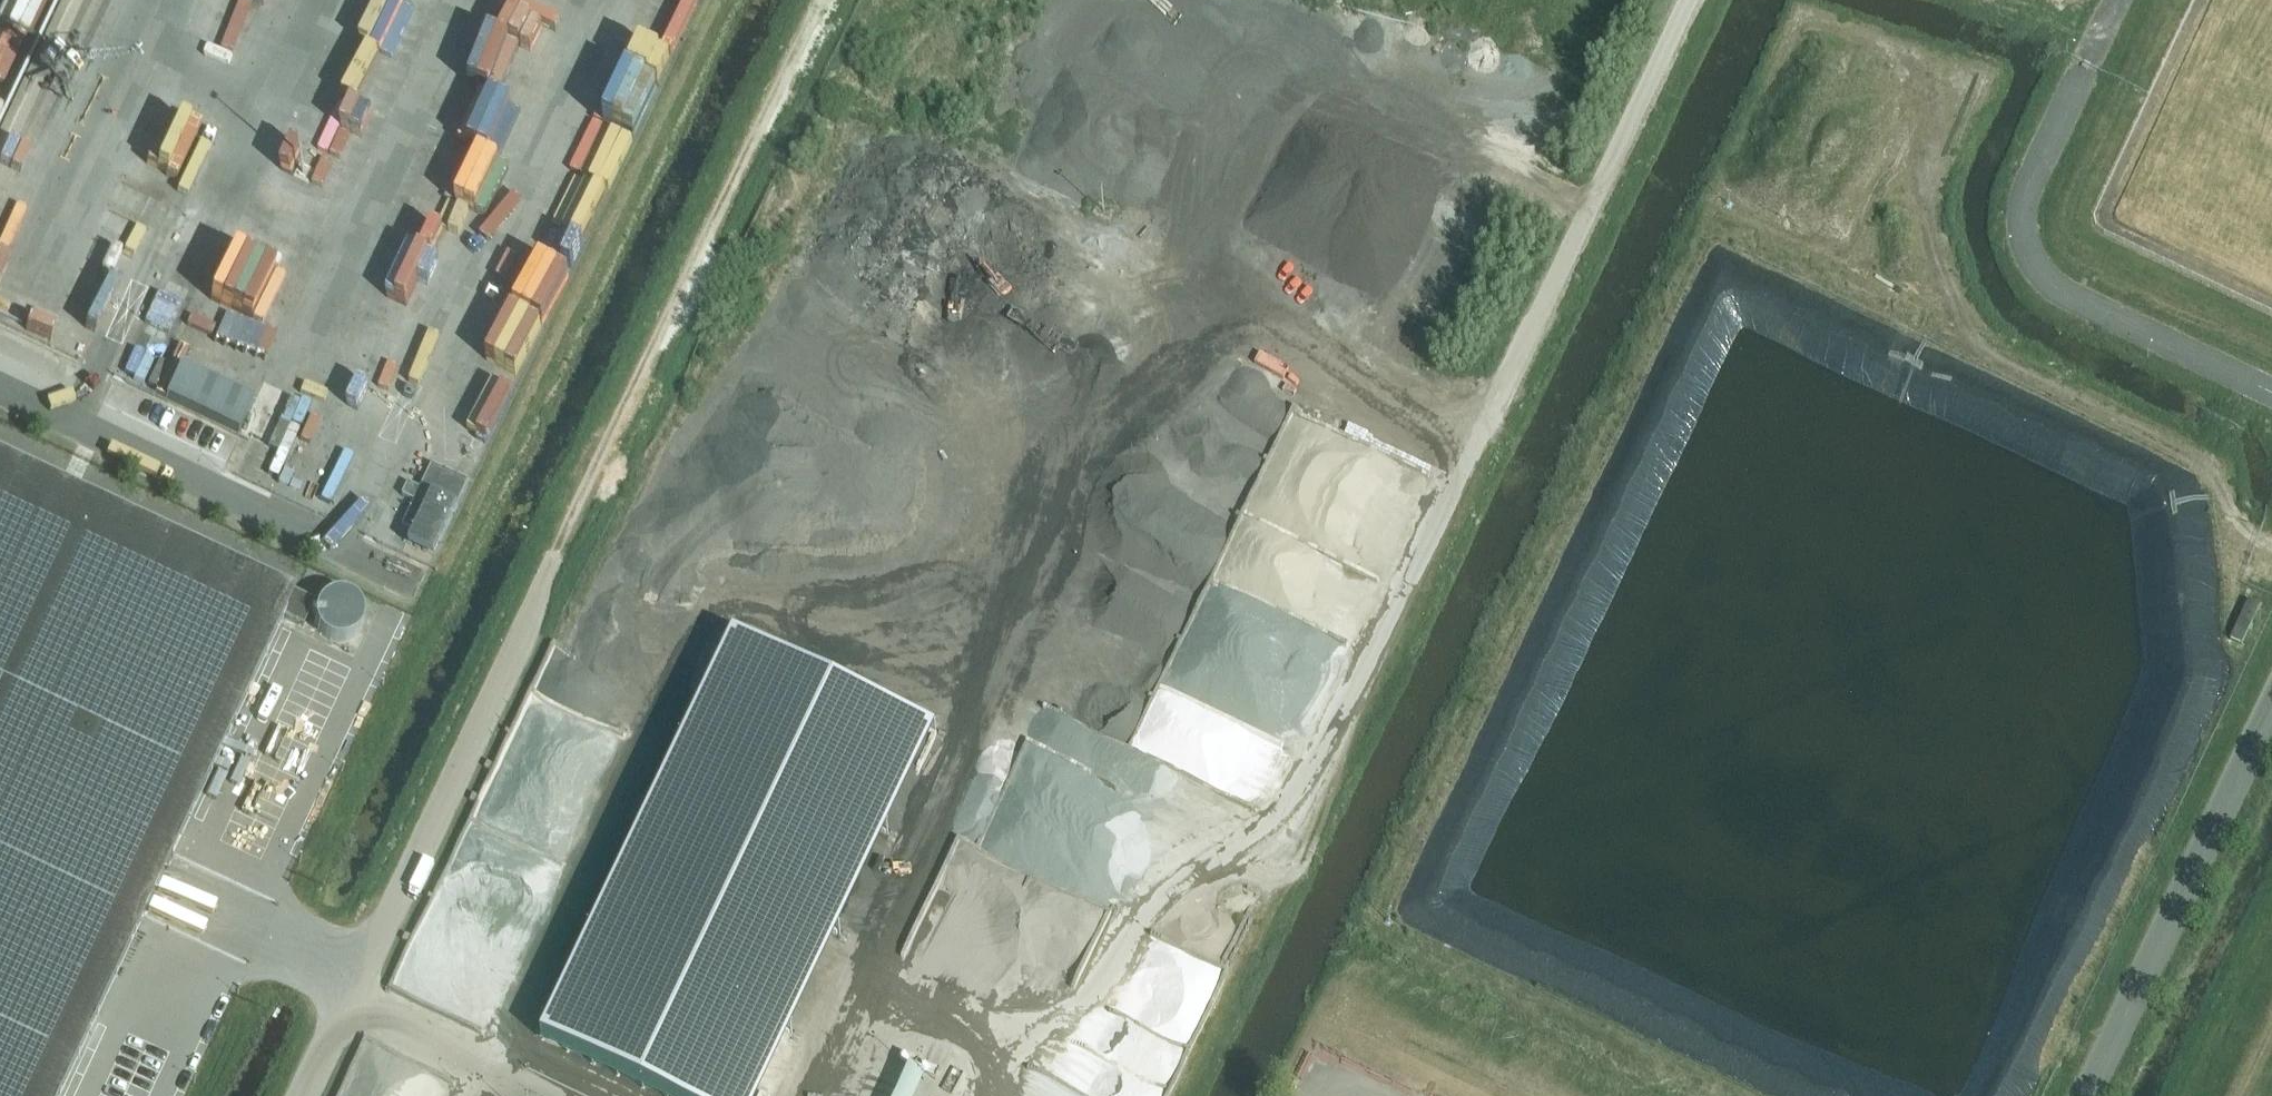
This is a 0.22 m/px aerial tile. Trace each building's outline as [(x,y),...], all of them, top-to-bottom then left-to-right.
[(307,140),(344,154),(364,99),(387,107),(425,4),(413,0),(388,0),(351,102),(324,92),(307,140)] [(620,242),(722,0),(696,0),(664,74),(641,64),(619,119),(611,115),(567,220),(620,242)] [(213,40),(191,90),(250,115),(272,65),(213,40)] [(499,143),(518,152),(555,69),(511,49),(465,152),(490,163),(499,143)] [(361,321),(414,340),(447,244),(467,251),(476,223),(486,226),(504,173),(471,161),(463,184),(472,187),(468,200),(440,190),(395,321),(365,310),(361,321)] [(292,274),(318,216),(279,199),(253,256),(292,274)] [(535,387),(547,392),(598,263),(541,240),(488,371),(503,377),(492,405),(523,417),(535,387)] [(111,289),(89,341),(128,357),(149,304),(111,289)] [(193,299),(173,351),(246,378),(266,326),(193,299)] [(180,369),(166,398),(239,433),(253,404),(180,369)] [(497,411),(474,460),(493,469),(515,420),(497,411)] [(294,592),(0,455),(0,1095),(59,1095),(294,592)] [(435,558),(441,545),(470,483),(433,465),(421,490),(409,484),(403,497),(415,503),(403,528),(416,533),(410,546),(435,558)] [(368,593),(335,608),(349,637),(382,622),(368,593)] [(2259,599),(2246,630),(2256,634),(2269,603),(2259,599)] [(547,1046),(655,1095),(772,1095),(940,737),(735,642),(547,1046)] [(935,1069),(910,1059),(896,1095),(924,1095),(935,1069)]
